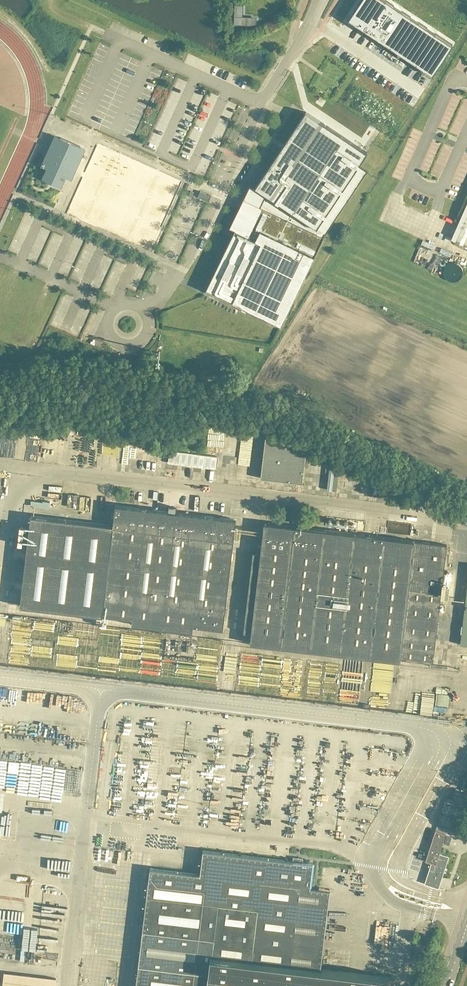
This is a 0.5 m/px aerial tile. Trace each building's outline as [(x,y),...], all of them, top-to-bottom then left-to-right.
[(383,0),(362,0),(351,17),(358,22),(356,26),(432,76),(452,46),(383,0)] [(235,7),(235,18),(243,18),(243,7),(235,7)] [(255,188),(249,202),(323,238),(367,172),(358,167),(367,154),(306,112),(303,116),(283,146),(281,149),(259,181),(255,188)] [(79,147),(60,138),(41,179),(60,188),(79,147)] [(324,238),(323,238),(249,202),(247,205),(234,231),(205,290),(274,324),(280,327),(324,238)] [(466,244),(466,207),(453,238),(466,244)] [(462,277),(463,273),(462,269),(460,266),(457,264),(453,263),(450,264),(447,266),(444,269),(444,273),(444,277),(446,280),(449,282),(453,283),(457,282),(460,280),(462,277)] [(86,437),(85,444),(109,447),(110,440),(86,437)] [(307,442),(265,437),(260,479),(302,484),(307,442)] [(215,469),(217,458),(169,452),(168,464),(215,469)] [(166,474),(167,455),(112,453),(112,471),(166,474)] [(103,616),(133,620),(132,625),(192,632),(192,627),(222,630),(235,520),(116,506),(113,526),(30,516),(20,607),(103,616)] [(264,524),(261,554),(253,553),(244,633),(252,634),(250,644),(400,661),(400,660),(433,664),(447,546),(414,542),(414,541),(264,524)] [(142,661),(141,636),(123,636),(123,662),(142,661)] [(60,638),(60,663),(79,663),(79,638),(60,638)] [(176,742),(185,742),(185,728),(176,728),(176,742)] [(168,772),(182,771),(182,757),(172,758),(172,762),(168,763),(168,772)] [(227,789),(238,789),(239,781),(227,780),(227,789)] [(180,795),(180,787),(167,786),(167,794),(180,795)] [(293,819),(287,818),(287,822),(293,823),(293,825),(298,825),(300,808),(294,808),(293,819)] [(436,831),(425,862),(431,864),(429,870),(433,871),(432,874),(429,873),(427,881),(438,885),(441,876),(447,858),(439,856),(443,844),(446,835),(446,834),(436,831)] [(452,837),(446,835),(443,844),(449,846),(452,837)] [(388,977),(291,966),(300,888),(310,889),(313,864),(302,863),(303,859),(293,858),(293,862),(203,851),(200,875),(150,869),(147,897),(136,985),(387,985),(388,977)] [(345,896),(354,896),(354,885),(345,885),(345,896)] [(52,930),(27,926),(23,949),(49,953),(52,930)] [(4,973),(2,985),(55,985),(56,979),(4,973)]
